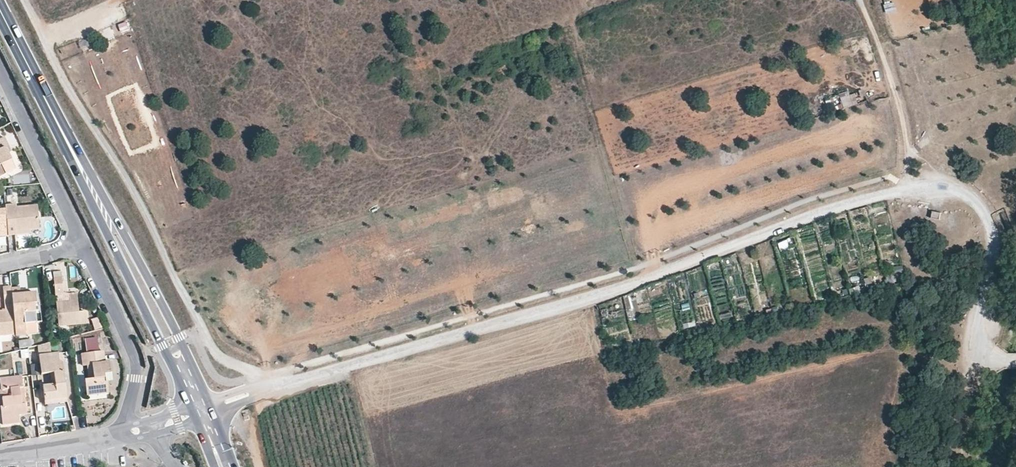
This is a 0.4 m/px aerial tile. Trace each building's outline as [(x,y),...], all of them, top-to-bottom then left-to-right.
[(886,14),(895,12),(892,0),(883,0),(886,14)] [(128,21),(118,25),(122,34),(132,30),(128,21)] [(111,27),(99,32),(103,42),(115,37),(111,27)] [(89,38),(78,42),(82,51),(93,47),(89,38)] [(858,91),(840,96),(843,107),(861,103),(858,91)] [(0,139),(0,177),(16,169),(8,152),(6,147),(9,146),(4,137),(0,139)] [(5,205),(6,210),(9,236),(15,235),(15,230),(39,229),(37,207),(17,208),(16,204),(5,205)] [(9,236),(6,210),(0,210),(0,237),(9,236)] [(941,213),(932,212),(930,219),(939,220),(941,213)] [(61,277),(54,277),(55,293),(63,293),(61,277)] [(4,303),(13,302),(11,288),(11,286),(3,287),(4,303)] [(20,287),(11,288),(13,302),(14,309),(17,335),(27,335),(26,324),(37,324),(35,292),(20,294),(20,287)] [(69,303),(56,304),(58,327),(86,324),(84,311),(79,311),(77,293),(69,294),(69,303)] [(14,309),(0,311),(0,336),(17,335),(14,309)] [(94,330),(102,328),(99,317),(92,319),(94,330)] [(97,338),(85,339),(86,353),(99,352),(97,338)] [(19,348),(31,347),(30,340),(18,341),(19,348)] [(104,352),(84,353),(85,367),(94,366),(96,380),(84,381),(86,397),(108,395),(107,383),(111,382),(110,364),(105,365),(104,352)] [(61,354),(40,356),(41,375),(53,374),(54,385),(42,385),(44,399),(53,397),(54,401),(67,399),(61,354)] [(1,381),(4,407),(0,407),(0,414),(2,426),(19,424),(18,415),(27,414),(23,378),(1,381)]
